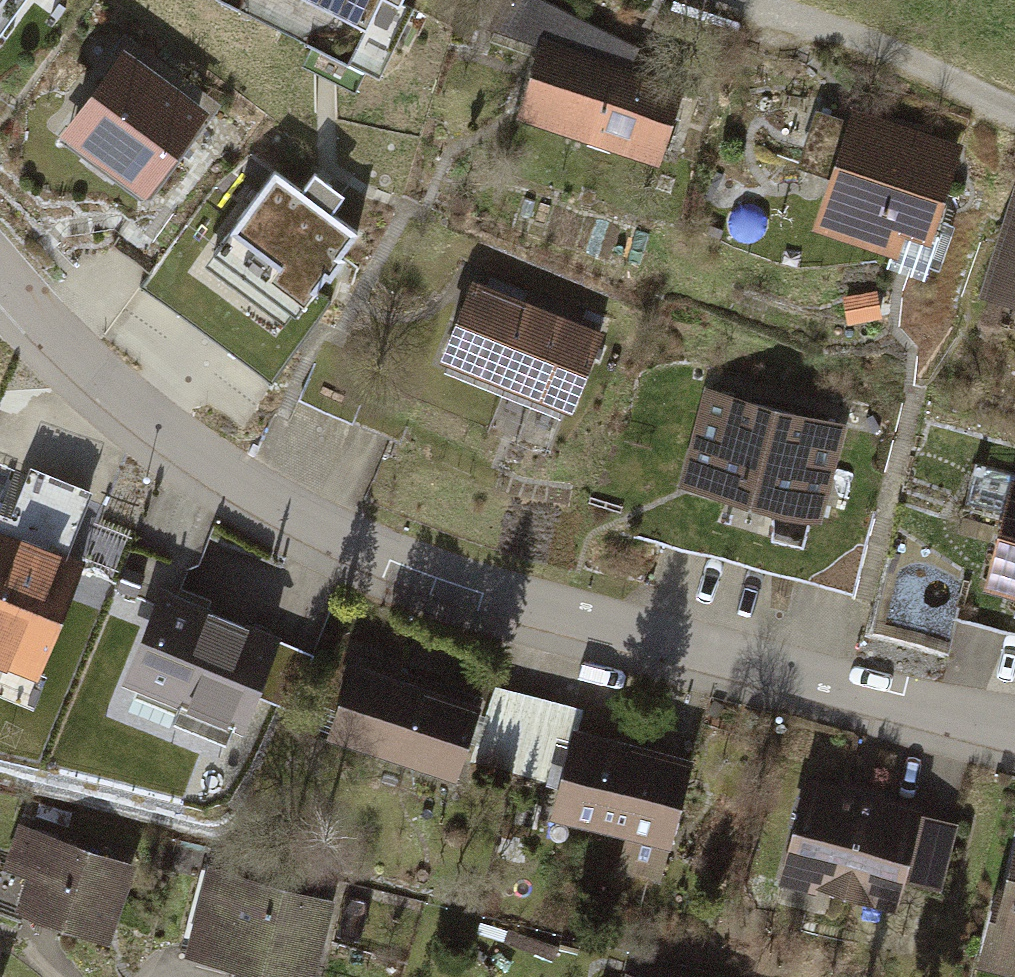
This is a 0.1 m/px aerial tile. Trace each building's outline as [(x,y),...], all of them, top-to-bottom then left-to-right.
[(10,0),(0,0),(0,15),(10,0)] [(287,6),(278,26),(382,76),(414,10),(398,3),(400,0),(274,0),(287,6)] [(538,57),(544,40),(630,70),(641,50),(542,0),(502,0),(488,30),(496,33),(491,41),(538,57)] [(630,70),(544,40),(538,57),(517,120),(658,169),(685,88),(630,70)] [(214,114),(131,50),(69,131),(151,195),(214,114)] [(965,144),(854,108),(814,232),(899,260),(905,240),(932,248),(965,144)] [(303,199),(275,179),(217,258),(296,315),(353,238),(330,221),(345,201),(317,180),(303,199)] [(1014,186),(977,303),(1014,315),(1014,186)] [(607,333),(476,282),(443,366),(574,417),(607,333)] [(847,427),(705,391),(680,487),(823,523),(847,427)] [(29,472),(4,533),(0,531),(0,653),(39,668),(82,562),(66,555),(89,497),(29,472)] [(1014,480),(987,595),(1014,603),(1014,480)] [(183,570),(130,549),(115,588),(161,606),(132,682),(183,701),(176,719),(225,738),(233,717),(240,720),(251,690),(292,705),(314,649),(173,596),(183,570)] [(477,715),(347,667),(319,743),(450,792),(459,772),(477,715)] [(531,705),(485,691),(477,715),(459,772),(505,786),(531,705)] [(571,718),(531,705),(505,786),(545,799),(566,733),(571,718)] [(687,771),(566,733),(545,799),(537,823),(658,861),(687,771)] [(978,830),(794,775),(760,887),(873,921),(883,889),(954,910),(978,830)] [(17,817),(2,860),(0,859),(0,909),(21,916),(24,906),(109,934),(136,856),(17,817)] [(999,884),(991,882),(971,955),(1014,967),(1014,827),(999,884)] [(333,893),(207,860),(185,943),(312,976),(333,893)] [(508,926),(503,939),(554,957),(559,944),(508,926)] [(625,967),(623,976),(661,976),(625,967)]
